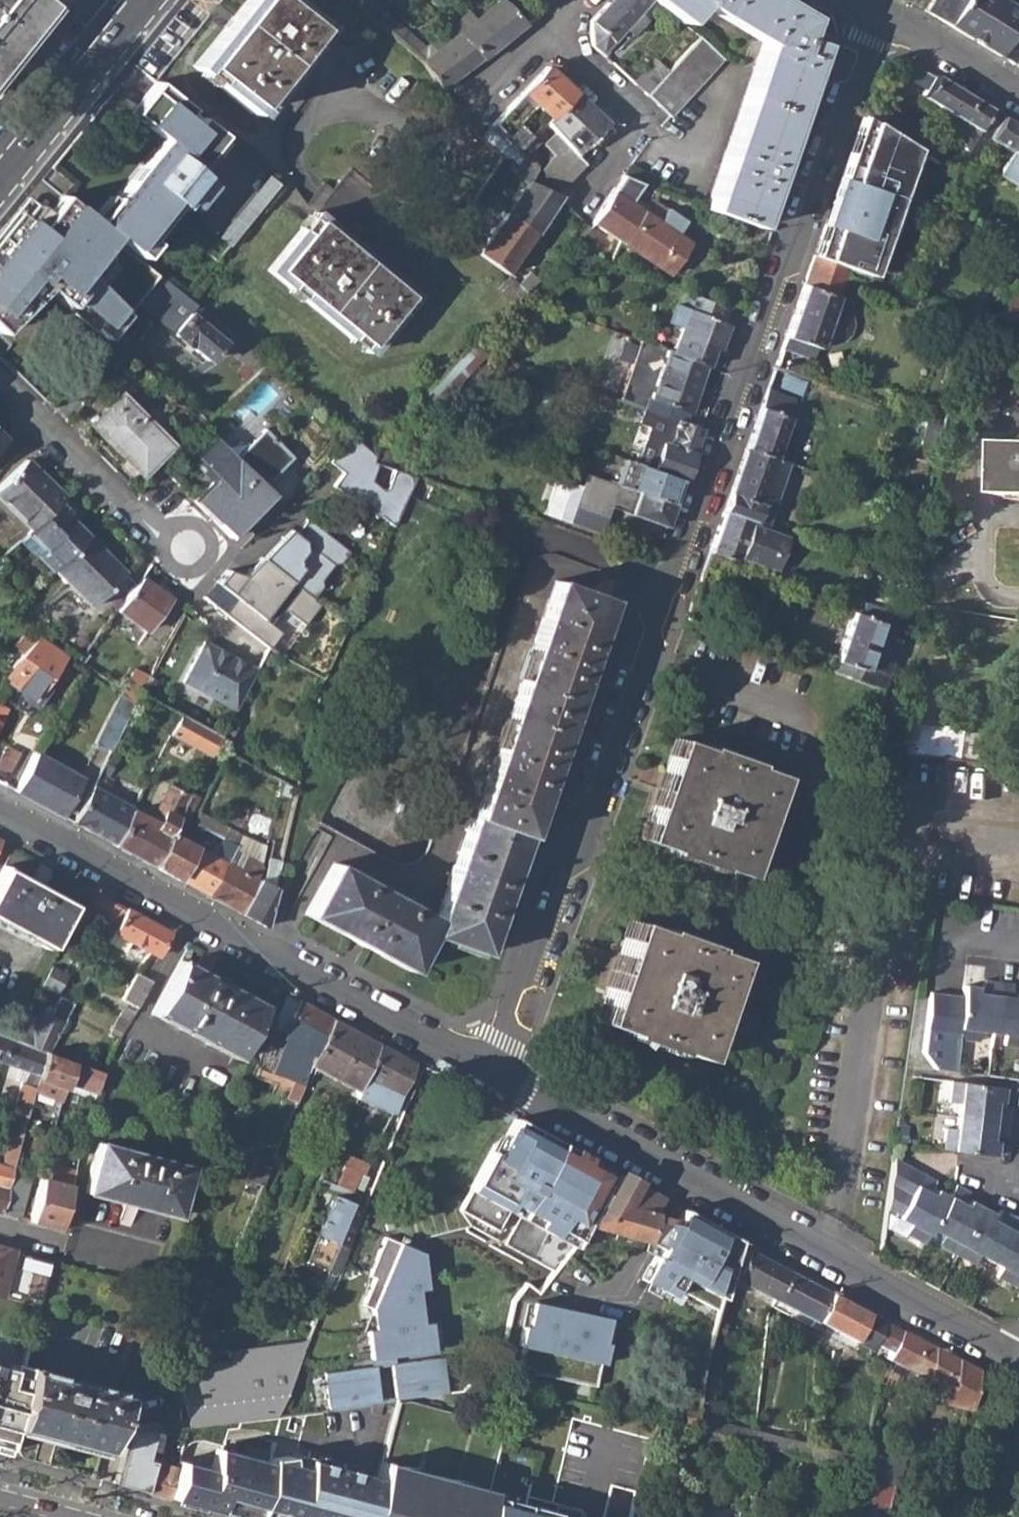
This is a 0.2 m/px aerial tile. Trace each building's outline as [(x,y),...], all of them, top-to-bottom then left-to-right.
[(47,5),(40,0),(0,0),(0,64),(47,5)] [(252,111),(323,25),(334,14),(318,0),(316,0),(307,10),(294,0),(246,0),(193,64),(252,111)] [(424,47),(414,54),(423,63),(441,85),(479,58),(479,59),(491,49),(525,23),(504,0),(500,0),(436,50),(430,42),(424,47)] [(602,50),(625,26),(633,33),(649,15),(643,8),(650,0),(607,0),(603,4),(592,16),(592,42),(602,50)] [(698,0),(659,0),(681,18),(698,0)] [(804,33),(811,14),(788,0),(700,0),(764,40),(798,48),(804,33)] [(1002,0),(936,0),(934,3),(929,11),(973,38),(1017,64),(1018,60),(1018,10),(1002,0)] [(368,12),(414,54),(424,47),(378,3),(368,12)] [(798,48),(764,40),(706,202),(759,221),(823,40),(804,33),(798,48)] [(646,96),(669,117),(722,58),(699,37),(666,73),(646,96)] [(935,75),(905,57),(899,68),(912,76),(910,80),(926,89),(935,75)] [(632,83),(646,96),(666,73),(653,61),(632,83)] [(520,93),(547,118),(573,92),(546,68),(533,81),(520,93)] [(970,96),(935,75),(926,89),(921,97),(959,119),(954,127),(956,137),(962,141),(964,150),(977,158),(989,137),(1002,115),(970,96)] [(111,195),(93,218),(139,256),(151,242),(145,237),(173,202),(179,207),(191,192),(195,195),(206,182),(202,179),(231,143),(154,80),(129,111),(162,137),(113,197),(111,195)] [(523,156),(533,165),(536,161),(530,155),(527,147),(546,128),(549,132),(575,156),(606,123),(589,108),(573,92),(547,118),(525,140),(516,149),(523,156)] [(516,149),(525,140),(517,132),(520,129),(502,111),(491,123),(489,125),(508,142),(513,146),(516,149)] [(814,249),(869,269),(920,132),(864,112),(814,249)] [(1002,115),(989,137),(1012,151),(998,174),(1018,187),(1018,126),(1002,115)] [(496,155),(500,151),(508,142),(489,125),(477,136),(496,155)] [(582,162),(575,156),(549,132),(540,143),(551,153),(540,167),(560,185),(571,174),(582,162)] [(505,155),(513,146),(508,142),(500,151),(505,155)] [(533,165),(523,156),(510,172),(523,184),(504,211),(532,231),(558,195),(529,181),(534,166),(533,165)] [(311,219),(412,301),(453,250),(352,168),(335,189),(326,182),(302,212),(311,219)] [(235,244),(278,180),(266,172),(223,236),(235,244)] [(592,222),(621,241),(639,210),(646,199),(647,198),(654,187),(623,176),(617,185),(592,222)] [(19,206),(47,229),(70,200),(43,177),(19,206)] [(621,241),(663,267),(667,262),(675,266),(689,244),(676,235),(685,222),(647,198),(646,199),(639,210),(621,241)] [(453,229),(503,273),(532,231),(504,211),(482,243),(467,228),(474,215),(466,209),(453,229)] [(6,261),(30,231),(11,216),(0,230),(0,256),(6,261)] [(412,301),(311,219),(268,271),(369,352),(412,301)] [(570,246),(591,255),(594,248),(588,245),(593,235),(588,227),(570,246)] [(813,357),(823,340),(836,303),(848,267),(815,255),(798,303),(783,346),(813,357)] [(5,292),(1,288),(16,269),(6,261),(0,256),(0,299),(5,292)] [(75,275),(83,281),(88,276),(79,269),(75,275)] [(139,299),(159,316),(180,290),(160,273),(139,299)] [(102,288),(88,276),(83,281),(63,307),(78,318),(102,288)] [(498,284),(517,300),(523,295),(503,279),(498,284)] [(670,353),(704,366),(711,346),(716,348),(725,322),(722,321),(727,308),(681,291),(676,305),(686,309),(670,353)] [(173,327),(207,356),(229,330),(194,301),(173,327)] [(845,306),(836,303),(823,340),(833,343),(841,342),(850,334),(854,324),(852,314),(845,306)] [(225,344),(247,363),(256,352),(234,334),(225,344)] [(420,401),(434,404),(483,351),(472,347),(420,401)] [(660,349),(643,395),(694,415),(711,369),(704,366),(670,353),(660,349)] [(266,360),(256,352),(247,363),(256,370),(266,360)] [(760,411),(747,447),(778,459),(789,463),(795,464),(807,432),(802,427),(801,422),(791,418),(797,401),(767,390),(760,411)] [(91,423),(140,471),(168,443),(119,394),(91,423)] [(670,418),(690,426),(694,415),(643,395),(638,407),(644,409),(670,418)] [(686,469),(700,429),(690,426),(670,418),(644,409),(639,423),(650,428),(626,487),(673,505),(678,489),(686,469)] [(382,446),(363,432),(358,428),(333,456),(346,466),(335,479),(349,490),(352,486),(373,504),(373,510),(380,509),(392,520),(415,471),(393,463),(385,483),(383,483),(375,477),(382,459),(379,458),(382,446)] [(213,520),(232,538),(273,497),(263,487),(291,458),(262,429),(233,458),(213,437),(193,457),(214,478),(194,500),(213,520)] [(724,511),(753,522),(767,526),(782,482),(789,463),(778,459),(747,447),(736,480),(724,511)] [(30,529),(64,496),(25,460),(0,486),(0,499),(30,529)] [(626,487),(617,484),(601,478),(588,473),(577,503),(540,489),(534,506),(582,523),(588,507),(606,513),(609,506),(665,528),(667,521),(673,505),(626,487)] [(782,482),(767,526),(769,527),(773,528),(788,484),(782,482)] [(30,529),(27,532),(43,548),(36,555),(52,571),(54,570),(89,536),(74,522),(82,514),(64,496),(30,529)] [(606,513),(663,534),(665,528),(609,506),(606,513)] [(767,526),(753,522),(724,511),(718,531),(711,550),(775,572),(781,557),(786,559),(792,540),(786,538),(788,534),(773,528),(769,527),(767,526)] [(291,528),(265,559),(269,562),(316,600),(326,588),(326,581),(339,565),(345,564),(355,551),(309,517),(297,533),(291,528)] [(583,532),(600,538),(604,539),(607,532),(586,525),(583,532)] [(20,539),(36,555),(43,548),(27,532),(20,539)] [(54,570),(91,607),(125,574),(89,536),(54,570)] [(260,573),(269,562),(265,559),(254,568),(260,573)] [(307,623),(321,605),(316,600),(269,562),(260,573),(254,568),(247,575),(235,572),(231,569),(230,571),(219,583),(238,598),(225,612),(258,636),(269,646),(282,630),(271,621),(281,609),(290,609),(307,623)] [(119,609),(148,630),(171,597),(144,576),(119,609)] [(545,601),(474,803),(527,822),(606,598),(556,580),(548,602),(545,601)] [(883,686),(886,667),(870,662),(881,633),(891,636),(895,626),(854,611),(837,656),(830,655),(825,667),(879,686),(883,686)] [(886,667),(891,636),(881,633),(870,662),(886,667)] [(71,635),(61,647),(67,652),(76,639),(71,635)] [(7,683),(33,697),(46,681),(67,652),(61,647),(47,636),(9,667),(15,670),(7,683)] [(183,679),(235,708),(257,669),(204,640),(183,679)] [(121,695),(133,704),(140,692),(148,677),(135,669),(121,695)] [(51,686),(46,681),(33,697),(31,701),(37,706),(51,686)] [(121,695),(118,693),(92,741),(108,751),(133,704),(121,695)] [(8,699),(0,694),(0,713),(8,699)] [(169,738),(208,759),(221,735),(182,714),(169,738)] [(994,758),(997,729),(914,722),(912,750),(994,758)] [(720,863),(747,873),(782,772),(755,763),(756,760),(705,742),(704,745),(676,735),(656,793),(641,835),(668,845),(667,848),(719,866),(720,863)] [(35,803),(57,814),(77,775),(34,751),(12,790),(35,803)] [(5,786),(13,769),(1,763),(0,764),(0,784),(5,786)] [(97,771),(90,784),(104,792),(111,779),(97,771)] [(104,792),(90,784),(69,821),(87,830),(111,843),(128,813),(131,806),(104,792)] [(166,789),(147,824),(167,834),(169,831),(186,800),(166,789)] [(484,943),(527,822),(474,803),(437,907),(431,924),(484,943)] [(192,820),(220,835),(225,825),(197,809),(192,820)] [(150,865),(167,834),(147,824),(128,813),(111,843),(127,852),(150,865)] [(221,836),(235,843),(241,834),(239,833),(225,825),(220,835),(221,836)] [(160,870),(174,878),(193,843),(169,831),(167,834),(150,865),(160,870)] [(235,843),(225,861),(236,867),(243,855),(255,861),(261,843),(241,834),(235,843)] [(185,883),(206,895),(225,861),(235,843),(221,836),(211,854),(193,843),(174,878),(185,883)] [(311,909),(412,959),(431,924),(437,907),(336,857),(311,909)] [(239,913),(257,879),(236,867),(225,861),(206,895),(214,899),(239,913)] [(45,950),(70,903),(2,866),(0,869),(0,925),(45,950)] [(257,879),(239,913),(255,921),(264,926),(274,884),(259,876),(257,879)] [(100,932),(107,936),(110,930),(122,907),(103,897),(90,890),(78,912),(105,923),(100,932)] [(110,930),(155,955),(168,931),(142,918),(122,907),(110,930)] [(674,1044),(702,1054),(737,955),(709,945),(710,943),(658,925),(658,927),(631,917),(611,974),(596,1017),(623,1027),(622,1030),(672,1048),(674,1044)] [(152,1012),(236,1059),(265,1005),(181,959),(152,1012)] [(40,983),(55,991),(64,972),(50,964),(40,983)] [(117,1000),(132,1007),(147,979),(133,971),(117,1000)] [(997,980),(982,978),(981,986),(961,983),(960,996),(928,992),(920,1052),(932,1068),(952,1071),(956,1037),(976,1039),(977,1029),(991,1030),(997,980)] [(1018,1044),(1018,991),(1016,991),(1016,996),(1009,996),(1011,982),(997,980),(991,1030),(1003,1032),(1002,1043),(1018,1044)] [(286,1024),(285,1029),(316,1046),(329,1019),(305,1006),(285,995),(275,1019),(286,1024)] [(43,1049),(48,1051),(70,1008),(56,1001),(49,1014),(39,1009),(30,1025),(21,1023),(13,1038),(43,1049)] [(334,1079),(356,1091),(376,1044),(350,1030),(329,1019),(316,1046),(312,1053),(308,1060),(336,1075),(334,1079)] [(281,1036),(312,1053),(316,1046),(285,1029),(281,1036)] [(3,1057),(8,1036),(0,1033),(0,1056),(3,1057)] [(1,1212),(12,1168),(25,1117),(32,1090),(34,1080),(43,1049),(13,1038),(10,1037),(8,1036),(3,1057),(1,1062),(15,1067),(11,1079),(5,1078),(0,1097),(0,1112),(13,1116),(0,1165),(0,1212),(1,1212)] [(353,1098),(393,1115),(415,1065),(395,1054),(376,1044),(356,1091),(353,1098)] [(43,1049),(34,1080),(63,1088),(64,1084),(70,1058),(48,1051),(43,1049)] [(70,1058),(64,1084),(92,1093),(98,1068),(70,1058)] [(288,1094),(296,1098),(304,1079),(295,1076),(288,1094)] [(34,1080),(32,1090),(60,1097),(61,1094),(63,1088),(34,1080)] [(957,1115),(1006,1122),(1008,1112),(1008,1107),(992,1106),(993,1100),(999,1101),(1001,1088),(949,1081),(947,1101),(958,1103),(957,1115)] [(63,1088),(61,1094),(90,1102),(92,1093),(64,1084),(63,1088)] [(941,1147),(993,1154),(995,1140),(988,1140),(988,1134),(1004,1136),(1006,1122),(957,1115),(955,1129),(944,1128),(941,1147)] [(25,1117),(12,1168),(20,1170),(23,1171),(36,1121),(25,1117)] [(587,1225),(645,1240),(663,1250),(658,1258),(656,1257),(644,1280),(673,1296),(677,1289),(720,1313),(742,1242),(684,1211),(679,1221),(656,1213),(663,1200),(613,1172),(605,1186),(600,1183),(603,1176),(584,1166),(588,1159),(515,1119),(503,1141),(490,1152),(459,1209),(498,1231),(509,1211),(515,1200),(544,1216),(538,1227),(556,1237),(560,1230),(579,1240),(587,1225)] [(127,1202),(176,1216),(190,1166),(98,1142),(84,1190),(127,1202)] [(50,1225),(58,1227),(72,1170),(57,1165),(58,1160),(45,1156),(29,1219),(50,1225)] [(348,1192),(356,1173),(326,1160),(318,1179),(348,1192)] [(896,1218),(908,1224),(904,1235),(922,1244),(930,1230),(948,1196),(935,1190),(932,1195),(927,1193),(933,1181),(892,1161),(886,1209),(897,1215),(896,1218)] [(19,1175),(20,1170),(12,1168),(1,1212),(9,1214),(18,1217),(29,1178),(19,1175)] [(948,1196),(930,1230),(948,1239),(943,1248),(955,1253),(980,1207),(968,1202),(965,1209),(960,1206),(968,1191),(966,1191),(954,1184),(948,1196)] [(306,1257),(336,1273),(363,1209),(334,1196),(306,1257)] [(515,1200),(509,1211),(538,1227),(544,1216),(515,1200)] [(972,1252),(989,1261),(1013,1215),(1001,1209),(994,1224),(988,1221),(992,1214),(980,1207),(955,1253),(967,1259),(972,1252)] [(1016,1284),(1018,1278),(1018,1236),(1018,1219),(1013,1215),(989,1261),(1000,1266),(996,1274),(1016,1284)] [(575,1247),(579,1240),(560,1230),(556,1237),(575,1247)] [(406,1305),(404,1292),(418,1290),(415,1268),(421,1253),(384,1237),(368,1276),(373,1278),(362,1306),(370,1309),(373,1329),(366,1330),(370,1358),(434,1350),(429,1317),(415,1319),(413,1304),(406,1305)] [(3,1263),(15,1266),(19,1251),(9,1248),(0,1246),(0,1274),(3,1263)] [(735,1277),(778,1299),(792,1273),(768,1261),(748,1251),(735,1277)] [(792,1273),(778,1299),(819,1320),(832,1293),(811,1282),(792,1273)] [(420,1303),(418,1290),(404,1292),(406,1305),(413,1304),(415,1319),(429,1317),(427,1302),(420,1303)] [(819,1320),(860,1342),(874,1314),(858,1306),(832,1293),(819,1320)] [(815,1328),(819,1320),(778,1299),(774,1307),(815,1328)] [(536,1304),(530,1329),(605,1345),(606,1337),(587,1333),(591,1316),(536,1304)] [(860,1342),(874,1348),(876,1342),(887,1321),(883,1319),(874,1314),(860,1342)] [(587,1333),(606,1337),(610,1320),(591,1316),(587,1333)] [(888,1357),(928,1377),(936,1346),(910,1332),(887,1321),(876,1342),(891,1350),(888,1357)] [(521,1371),(596,1388),(601,1364),(604,1365),(608,1346),(605,1345),(530,1329),(526,1328),(522,1347),(526,1348),(521,1371)] [(3,1334),(0,1348),(0,1349),(26,1356),(30,1341),(3,1334)] [(182,1389),(187,1426),(276,1415),(307,1341),(231,1349),(232,1360),(185,1365),(186,1380),(181,1380),(182,1389)] [(938,1400),(970,1407),(980,1368),(954,1355),(936,1346),(928,1377),(942,1382),(938,1400)] [(2,1452),(10,1421),(23,1367),(26,1356),(0,1349),(0,1451),(2,1452)] [(397,1400),(398,1400),(409,1399),(448,1394),(443,1357),(392,1364),(397,1400)] [(23,1367),(10,1421),(100,1447),(123,1392),(23,1367)] [(329,1409),(379,1402),(375,1368),(324,1374),(329,1409)] [(377,1480),(368,1513),(367,1516),(483,1516),(489,1494),(507,1425),(409,1399),(398,1400),(377,1480)] [(685,1421),(697,1422),(698,1411),(686,1410),(685,1421)] [(134,1487),(169,1496),(175,1474),(161,1470),(163,1464),(145,1459),(153,1430),(127,1433),(114,1482),(134,1487)] [(195,1436),(189,1457),(207,1462),(213,1441),(195,1436)] [(863,1472),(875,1475),(882,1446),(880,1445),(881,1440),(872,1438),(865,1463),(863,1472)] [(744,1454),(754,1457),(757,1443),(750,1442),(747,1441),(744,1454)] [(246,1516),(367,1516),(368,1513),(377,1480),(305,1460),(303,1468),(286,1463),(286,1458),(268,1458),(267,1463),(214,1448),(208,1470),(178,1462),(175,1474),(169,1496),(214,1508),(219,1504),(226,1506),(235,1508),(234,1514),(246,1516)] [(809,1457),(798,1454),(795,1466),(809,1470),(813,1458),(809,1457)] [(752,1463),(750,1472),(759,1474),(761,1465),(752,1463)] [(852,1485),(872,1491),(876,1475),(875,1475),(863,1472),(856,1470),(852,1485)] [(900,1482),(884,1477),(873,1516),(891,1516),(900,1482)] [(637,1487),(615,1483),(609,1516),(631,1516),(637,1487)] [(489,1494),(483,1516),(545,1516),(547,1509),(489,1494)] [(547,1509),(545,1516),(579,1516),(547,1509)]
